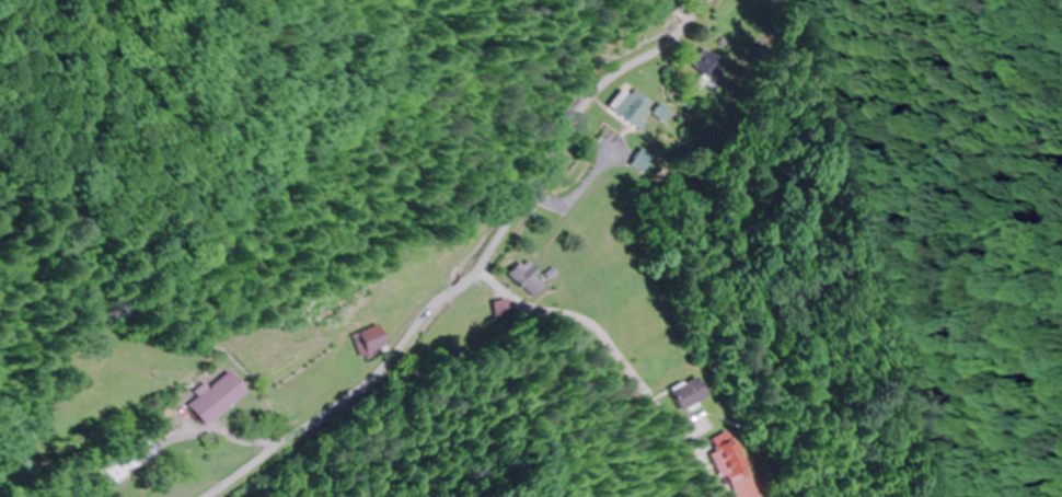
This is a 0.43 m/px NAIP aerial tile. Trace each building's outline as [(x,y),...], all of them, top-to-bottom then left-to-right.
[(662,13),(671,5),(667,0),(652,0),(662,13)] [(714,82),(727,66),(706,48),(693,64),(714,82)] [(647,106),(642,91),(617,100),(628,130),(642,125),(640,120),(650,116),(647,106)] [(673,114),(661,106),(655,115),(667,123),(673,114)] [(631,165),(643,173),(654,157),(642,149),(631,165)] [(525,260),(510,275),(535,300),(550,285),(525,260)] [(511,318),(510,301),(496,302),(497,319),(511,318)] [(389,347),(378,324),(352,337),(362,360),(389,347)] [(247,392),(230,371),(188,405),(205,426),(247,392)] [(706,397),(695,376),(670,391),(681,411),(706,397)] [(161,456),(151,439),(102,466),(112,484),(161,456)]
